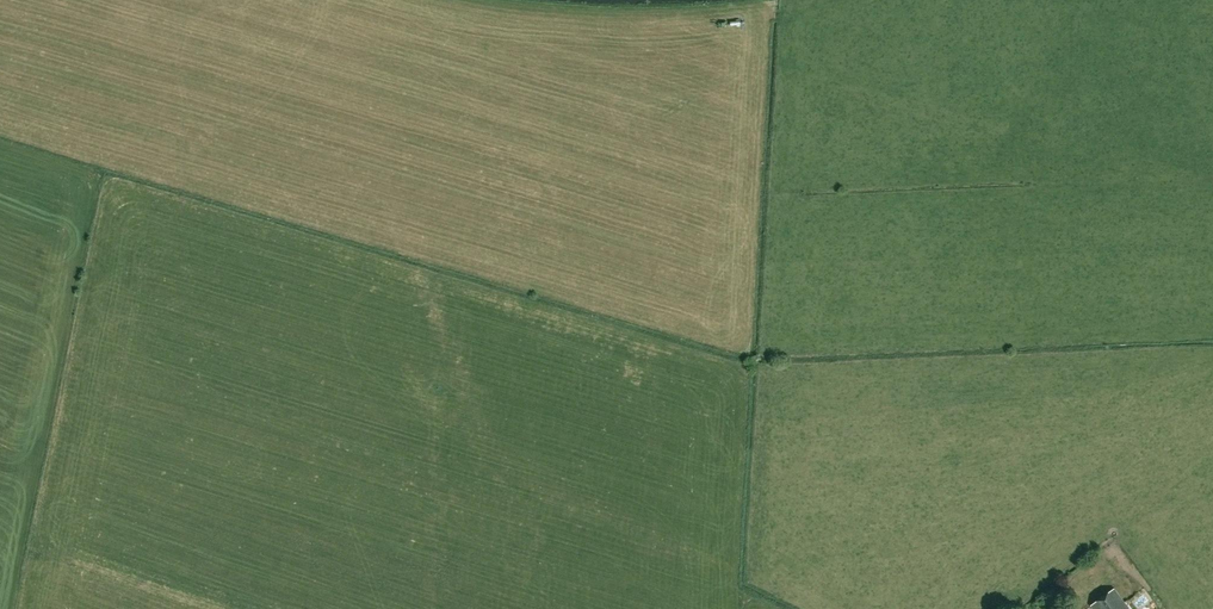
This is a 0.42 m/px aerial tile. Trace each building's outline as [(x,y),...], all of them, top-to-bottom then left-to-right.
[(1114,589),(1091,606),(1093,608),(1129,608),(1114,589)]
